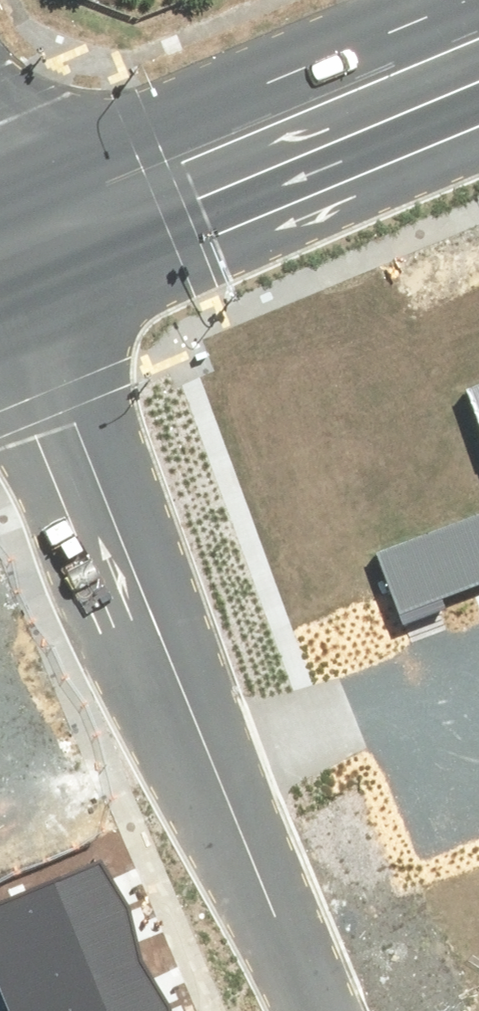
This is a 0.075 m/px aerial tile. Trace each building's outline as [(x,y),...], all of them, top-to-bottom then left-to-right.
[(0,901),(0,991),(8,1010),(170,1010),(168,1005),(140,960),(128,910),(98,861),(0,901)]
